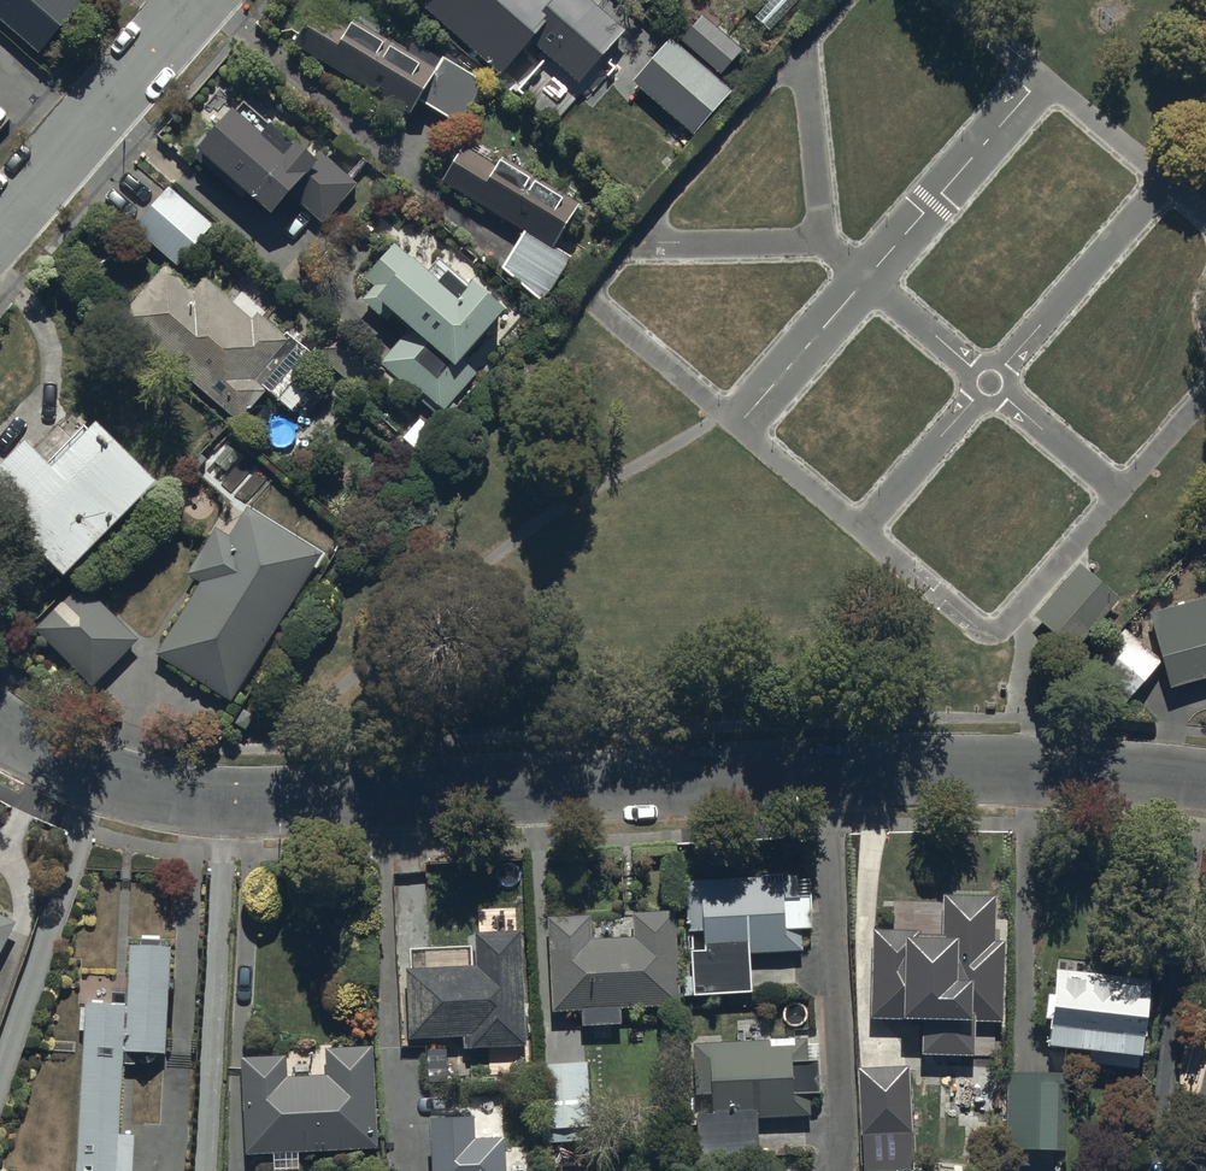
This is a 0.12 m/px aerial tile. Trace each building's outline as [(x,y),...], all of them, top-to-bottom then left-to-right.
[(44,64),(89,12),(75,0),(0,0),(0,26),(44,64)] [(413,5),(504,85),(533,53),(553,71),(600,17),(581,0),(417,0),(413,5)] [(646,12),(655,0),(631,0),(646,12)] [(801,0),(767,0),(766,1),(769,4),(753,23),(770,37),(801,0)] [(484,88),(413,46),(407,56),(355,26),(349,34),(316,15),(293,53),(409,122),(416,110),(457,134),(484,88)] [(742,57),(701,20),(678,45),(720,83),(742,57)] [(631,89),(693,142),(732,98),(670,44),(631,89)] [(308,168),(246,115),(238,124),(234,120),(197,163),(271,226),(291,203),(324,231),(359,191),(319,157),(308,168)] [(523,239),(502,273),(545,309),(575,262),(560,253),(587,210),(479,143),(472,154),(463,149),(440,187),(523,239)] [(173,191),(133,232),(177,274),(217,233),(173,191)] [(393,249),(364,283),(374,292),(362,307),(403,343),(382,368),(335,327),(312,354),(365,401),(380,384),(394,396),(400,389),(439,422),(476,380),(465,371),(507,323),(438,263),(424,280),(414,272),(416,270),(393,249)] [(119,324),(239,426),(265,395),(256,388),(290,348),(259,322),(255,327),(206,284),(195,297),(164,271),(119,324)] [(98,436),(53,482),(28,458),(0,486),(0,524),(70,592),(162,498),(98,436)] [(233,706),(324,560),(248,513),(229,543),(218,536),(189,581),(203,590),(160,661),(233,706)] [(1119,594),(1077,559),(1034,611),(1076,646),(1119,594)] [(83,585),(34,632),(92,694),(142,647),(83,585)] [(1149,620),(1161,667),(1169,697),(1205,688),(1205,605),(1149,620)] [(1161,668),(1121,634),(1090,671),(1130,705),(1161,668)] [(759,884),(685,887),(687,939),(703,938),(703,953),(690,953),(691,981),(683,982),(683,998),(693,998),(693,1003),(751,1001),(750,961),(803,959),(802,939),(811,939),(809,879),(787,880),(787,875),(765,875),(766,879),(759,880),(759,884)] [(921,936),(873,935),(872,1023),(902,1024),(901,1033),(961,1033),(960,1118),(996,1119),(997,1036),(1001,1036),(1002,973),(998,973),(998,956),(996,956),(997,903),(942,903),(942,941),(921,941),(921,936)] [(0,918),(0,971),(21,929),(0,918)] [(632,919),(633,945),(548,947),(551,1019),(680,1014),(676,918),(632,919)] [(476,971),(405,974),(408,1046),(469,1043),(469,1056),(526,1053),(520,936),(475,938),(476,971)] [(84,1005),(77,1170),(134,1170),(134,1138),(121,1138),(124,1071),(136,1071),(136,1062),(167,1064),(173,948),(162,947),(163,941),(142,940),(142,948),(130,948),(127,1007),(84,1005)] [(1141,1077),(1152,981),(1057,971),(1053,1007),(1049,1007),(1045,1034),(1051,1035),(1048,1060),(1090,1065),(1090,1071),(1141,1077)] [(1187,1081),(1200,1085),(1195,1103),(1205,1106),(1205,1012),(1187,1081)] [(818,1045),(696,1047),(697,1099),(710,1098),(711,1124),(697,1124),(698,1167),(757,1166),(757,1124),(809,1123),(809,1102),(818,1102),(818,1045)] [(242,1064),(246,1161),(274,1160),(274,1170),(301,1170),(301,1160),(380,1157),(376,1052),(328,1054),(329,1082),(290,1083),(290,1062),(242,1064)] [(591,1069),(533,1070),(535,1136),(592,1135),(591,1069)] [(856,1073),(862,1170),(914,1170),(907,1070),(856,1073)] [(1060,1077),(1008,1077),(1009,1160),(1060,1160),(1060,1077)] [(430,1134),(432,1170),(508,1170),(508,1152),(476,1154),(475,1132),(430,1134)] [(1202,1155),(1197,1170),(1205,1170),(1205,1155),(1202,1155)]
